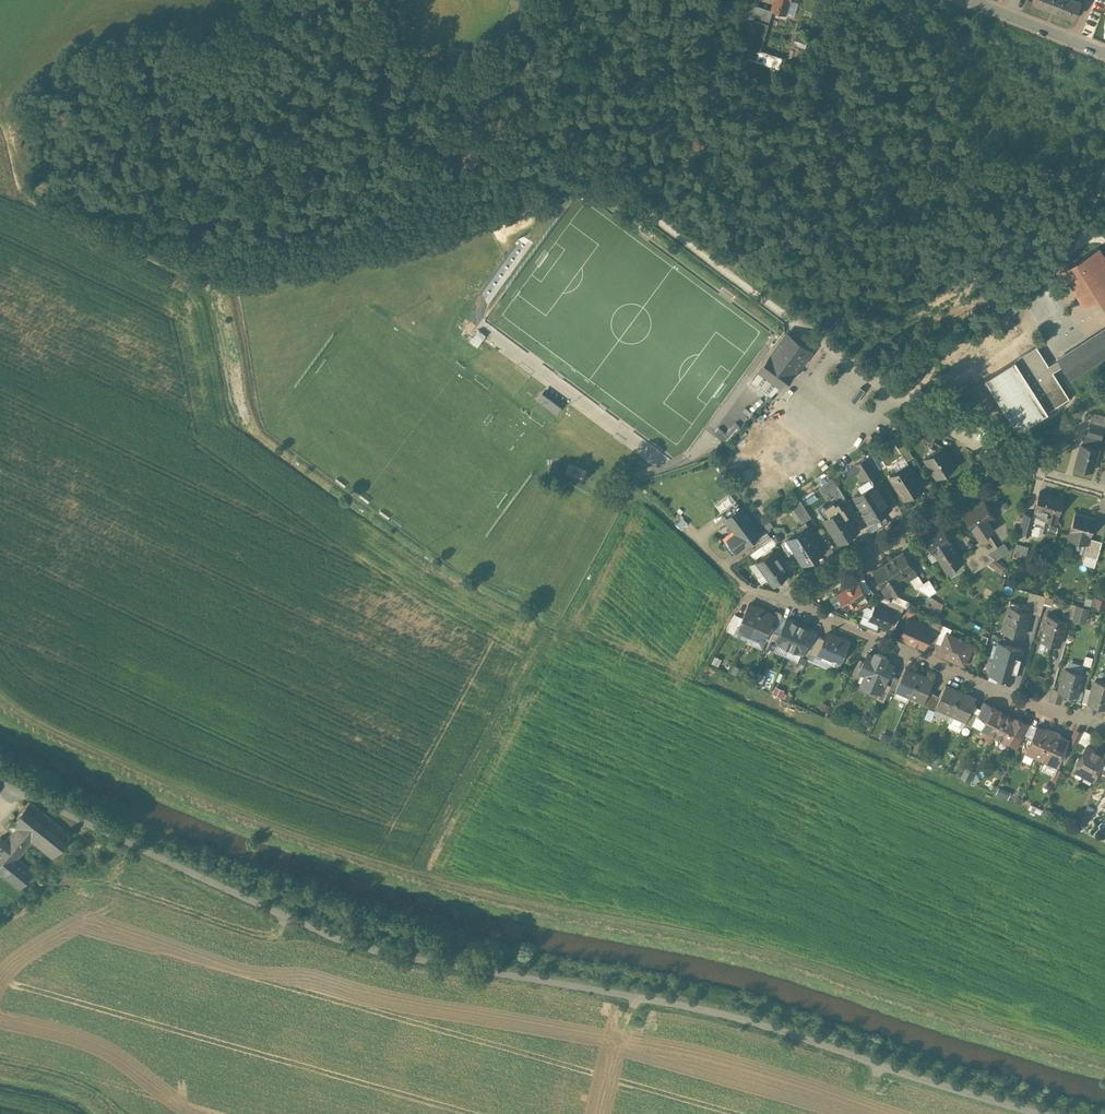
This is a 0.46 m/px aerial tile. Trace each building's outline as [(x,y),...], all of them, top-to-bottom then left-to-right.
[(790,0),(775,0),(772,10),(765,8),(773,11),(785,15),(790,0)] [(1033,1),(1054,9),(1058,0),(1033,0),(1033,1)] [(1078,0),(1058,0),(1054,9),(1074,17),(1081,1),(1078,0)] [(765,8),(752,4),(748,17),(754,19),(761,21),(765,8)] [(773,11),(765,8),(761,21),(769,23),(773,11)] [(761,21),(754,19),(745,47),(760,51),(760,50),(769,23),(761,21)] [(783,57),(760,50),(760,51),(745,47),(742,56),(779,68),(783,57)] [(1098,247),(1064,269),(1086,304),(1100,296),(1104,304),(1104,259),(1098,247)] [(479,327),(471,339),(479,343),(486,332),(479,327)] [(1058,359),(1049,365),(1053,372),(1062,366),(1070,378),(1104,356),(1104,329),(1058,359)] [(787,333),(760,369),(780,385),(786,378),(787,378),(792,371),(793,371),(800,362),(801,363),(811,350),(787,333)] [(1036,346),(985,378),(1018,430),(1069,398),(1053,372),(1049,365),(1036,346)] [(865,389),(861,386),(851,399),(855,402),(865,389)] [(563,402),(557,397),(553,401),(555,406),(558,408),(563,402)] [(736,421),(725,432),(730,437),(740,426),(736,421)] [(1104,427),(1090,423),(1087,434),(1087,435),(1101,439),(1104,427)] [(937,434),(922,425),(917,433),(931,442),(937,434)] [(725,432),(719,426),(714,431),(725,441),(730,437),(725,432)] [(1101,439),(1087,435),(1087,434),(1084,433),(1081,444),(1099,449),(1101,439)] [(899,435),(893,439),(899,448),(905,444),(899,435)] [(913,456),(905,444),(899,448),(899,449),(906,460),(913,456)] [(1081,444),(1075,466),(1093,471),(1099,449),(1081,444)] [(944,445),(927,456),(932,463),(929,465),(937,478),(956,466),(944,445)] [(877,473),(866,456),(848,468),(852,474),(859,469),(866,480),(877,473)] [(909,463),(891,475),(890,474),(890,475),(905,499),(924,486),(909,463)] [(729,481),(725,484),(730,490),(734,487),(729,481)] [(825,492),(831,489),(826,481),(821,484),(825,492)] [(874,482),(854,495),(871,520),(891,508),(874,482)] [(848,500),(838,485),(831,490),(841,504),(848,500)] [(1063,498),(1040,491),(1035,508),(1047,511),(1045,520),(1046,520),(1056,523),(1058,514),(1059,514),(1063,498)] [(720,507),(735,498),(731,492),(716,501),(720,507)] [(741,504),(736,499),(721,510),(726,516),(741,504)] [(983,500),(964,512),(974,529),(975,529),(980,537),(994,529),(988,520),(994,516),(983,500)] [(811,516),(803,502),(794,507),(803,521),(811,516)] [(741,504),(726,516),(739,533),(725,543),(732,553),(745,543),(758,533),(755,530),(758,527),(741,504)] [(843,507),(835,512),(836,514),(828,519),(834,528),(832,529),(839,540),(858,529),(843,507)] [(1047,511),(1035,508),(1033,516),(1037,517),(1035,522),(1044,525),(1046,520),(1045,520),(1047,511)] [(1033,516),(1024,513),(1020,530),(1032,533),(1035,522),(1037,517),(1033,516)] [(1095,518),(1075,513),(1070,530),(1071,530),(1090,536),(1095,518)] [(687,523),(682,519),(677,524),(682,528),(687,523)] [(1044,525),(1035,522),(1032,533),(1039,535),(1041,536),(1044,525)] [(809,524),(787,538),(803,563),(825,549),(809,524)] [(952,541),(942,526),(925,537),(930,545),(928,547),(931,551),(931,552),(934,551),(935,552),(936,552),(939,557),(947,570),(963,560),(951,542),(952,541)] [(1090,536),(1071,530),(1069,538),(1088,543),(1089,537),(1090,537),(1090,536)] [(990,534),(976,543),(979,546),(980,545),(988,552),(995,558),(989,552),(998,546),(990,534)] [(773,536),(762,543),(767,549),(777,542),(773,536)] [(1090,537),(1089,537),(1088,543),(1084,554),(1097,558),(1102,541),(1090,537)] [(1015,553),(1027,556),(1030,544),(1018,542),(1015,553)] [(988,552),(980,545),(979,546),(964,556),(974,572),(995,558),(988,552)] [(789,572),(773,549),(757,560),(773,583),(789,572)] [(904,551),(889,560),(903,582),(917,573),(914,567),(904,551)] [(934,551),(931,552),(931,551),(928,553),(932,561),(939,557),(936,552),(935,552),(934,551)] [(889,560),(874,570),(888,591),(888,592),(903,582),(889,560)] [(872,589),(864,576),(858,580),(866,592),(872,589)] [(929,578),(916,587),(929,595),(937,590),(929,578)] [(858,580),(837,593),(846,607),(853,603),(856,607),(860,605),(857,600),(858,600),(863,596),(862,595),(864,593),(866,592),(858,580)] [(994,593),(987,588),(982,595),(989,599),(994,593)] [(818,590),(818,601),(831,601),(830,590),(818,590)] [(1022,609),(1009,605),(1002,629),(1023,635),(1030,611),(1032,612),(1037,593),(1030,591),(1026,605),(1024,604),(1022,609)] [(864,593),(862,595),(863,596),(858,600),(861,604),(866,601),(868,599),(864,593)] [(907,599),(894,593),(891,600),(904,606),(907,599)] [(1046,595),(1037,593),(1032,612),(1040,614),(1046,595)] [(1092,604),(1104,607),(1104,603),(1104,598),(1094,595),(1092,604)] [(891,600),(889,599),(887,605),(895,609),(893,615),(899,618),(904,606),(891,600)] [(887,605),(877,601),(876,604),(873,605),(874,608),(870,617),(880,621),(879,623),(888,626),(893,615),(895,609),(887,605)] [(1076,604),(1066,601),(1062,615),(1072,618),(1076,604)] [(762,608),(749,603),(739,626),(741,627),(743,630),(750,634),(762,608)] [(774,613),(762,608),(750,634),(758,637),(762,636),(764,637),(770,623),(774,614),(774,613)] [(782,613),(776,610),(774,613),(774,614),(770,623),(776,626),(782,613)] [(1066,620),(1048,614),(1040,639),(1059,644),(1066,620)] [(780,633),(777,641),(778,641),(790,646),(800,622),(787,617),(780,633)] [(909,617),(901,636),(924,646),(930,632),(932,627),(930,626),(909,617)] [(944,623),(933,619),(930,626),(932,627),(930,632),(938,635),(935,641),(935,642),(944,623)] [(813,628),(800,622),(790,646),(801,651),(802,652),(806,644),(813,628)] [(952,627),(944,623),(935,642),(942,644),(947,632),(950,633),(952,627)] [(780,633),(774,630),(767,646),(774,649),(778,641),(777,641),(780,633)] [(838,637),(827,632),(825,638),(819,652),(822,654),(832,658),(830,662),(831,664),(835,666),(838,665),(839,661),(840,661),(849,642),(848,639),(841,636),(838,637)] [(950,633),(947,632),(942,644),(938,653),(964,664),(973,644),(950,633)] [(825,638),(817,635),(812,647),(809,653),(821,658),(822,654),(819,652),(825,638)] [(1015,647),(1000,642),(991,673),(1006,677),(1015,647)] [(806,644),(802,652),(801,651),(797,660),(804,663),(809,653),(812,647),(806,644)] [(893,663),(868,652),(860,671),(867,674),(867,675),(869,676),(866,682),(880,688),(882,689),(885,682),(893,663)] [(901,678),(896,688),(897,689),(910,694),(919,673),(905,667),(901,678)] [(1083,673),(1065,668),(1059,690),(1077,695),(1083,673)] [(757,670),(752,684),(761,687),(767,674),(757,670)] [(1044,683),(1046,675),(1034,672),(1032,680),(1044,683)] [(934,679),(919,673),(910,694),(924,700),(924,701),(929,690),(934,679)] [(891,684),(888,690),(895,693),(897,689),(896,688),(901,678),(895,675),(891,684)] [(1095,678),(1088,701),(1104,706),(1104,681),(1095,678)] [(891,684),(885,682),(882,689),(880,688),(876,697),(884,701),(888,690),(891,684)] [(788,698),(790,691),(775,685),(772,692),(788,698)] [(960,691),(946,685),(941,695),(936,706),(937,706),(950,712),(960,691)] [(929,690),(924,701),(924,700),(922,704),(929,707),(935,693),(929,690)] [(960,691),(950,712),(951,712),(966,719),(967,719),(971,709),(974,703),(976,698),(960,691)] [(935,693),(929,707),(935,710),(937,706),(936,706),(941,695),(935,693)] [(1001,709),(984,701),(980,708),(979,712),(978,714),(987,719),(982,729),(995,735),(1006,714),(1001,711),(1001,709)] [(980,708),(976,707),(975,703),(974,703),(971,709),(979,712),(980,708)] [(971,709),(967,719),(966,719),(964,723),(965,723),(972,726),(978,714),(979,712),(971,709)] [(966,719),(951,712),(950,712),(947,721),(947,720),(963,727),(965,723),(964,723),(966,719)] [(1006,714),(995,735),(1008,742),(1013,732),(1023,737),(1029,724),(1013,715),(1012,716),(1006,714)] [(1037,726),(1032,738),(1029,739),(1027,742),(1028,745),(1027,749),(1033,752),(1034,755),(1040,757),(1052,730),(1047,728),(1045,729),(1037,726)] [(1075,727),(1069,743),(1077,746),(1083,730),(1075,727)] [(1052,730),(1040,757),(1048,761),(1051,760),(1057,763),(1059,759),(1062,758),(1063,754),(1062,752),(1068,739),(1060,736),(1059,733),(1052,730)] [(1087,745),(1082,755),(1078,756),(1075,762),(1076,765),(1077,765),(1084,769),(1083,771),(1084,774),(1084,775),(1091,778),(1094,777),(1099,768),(1104,756),(1104,755),(1104,754),(1087,745)] [(966,765),(961,778),(972,781),(976,769),(966,765)] [(1084,769),(1077,765),(1074,771),(1075,774),(1080,777),(1084,776),(1084,775),(1084,774),(1083,771),(1084,769)] [(997,793),(1008,797),(1011,791),(1000,786),(997,793)] [(70,834),(29,800),(11,823),(16,827),(31,839),(52,856),(70,834)] [(16,827),(11,823),(7,827),(12,831),(16,827)] [(3,871),(2,873),(18,886),(31,870),(16,857),(31,839),(16,827),(12,831),(5,840),(0,846),(0,869),(3,871)]
